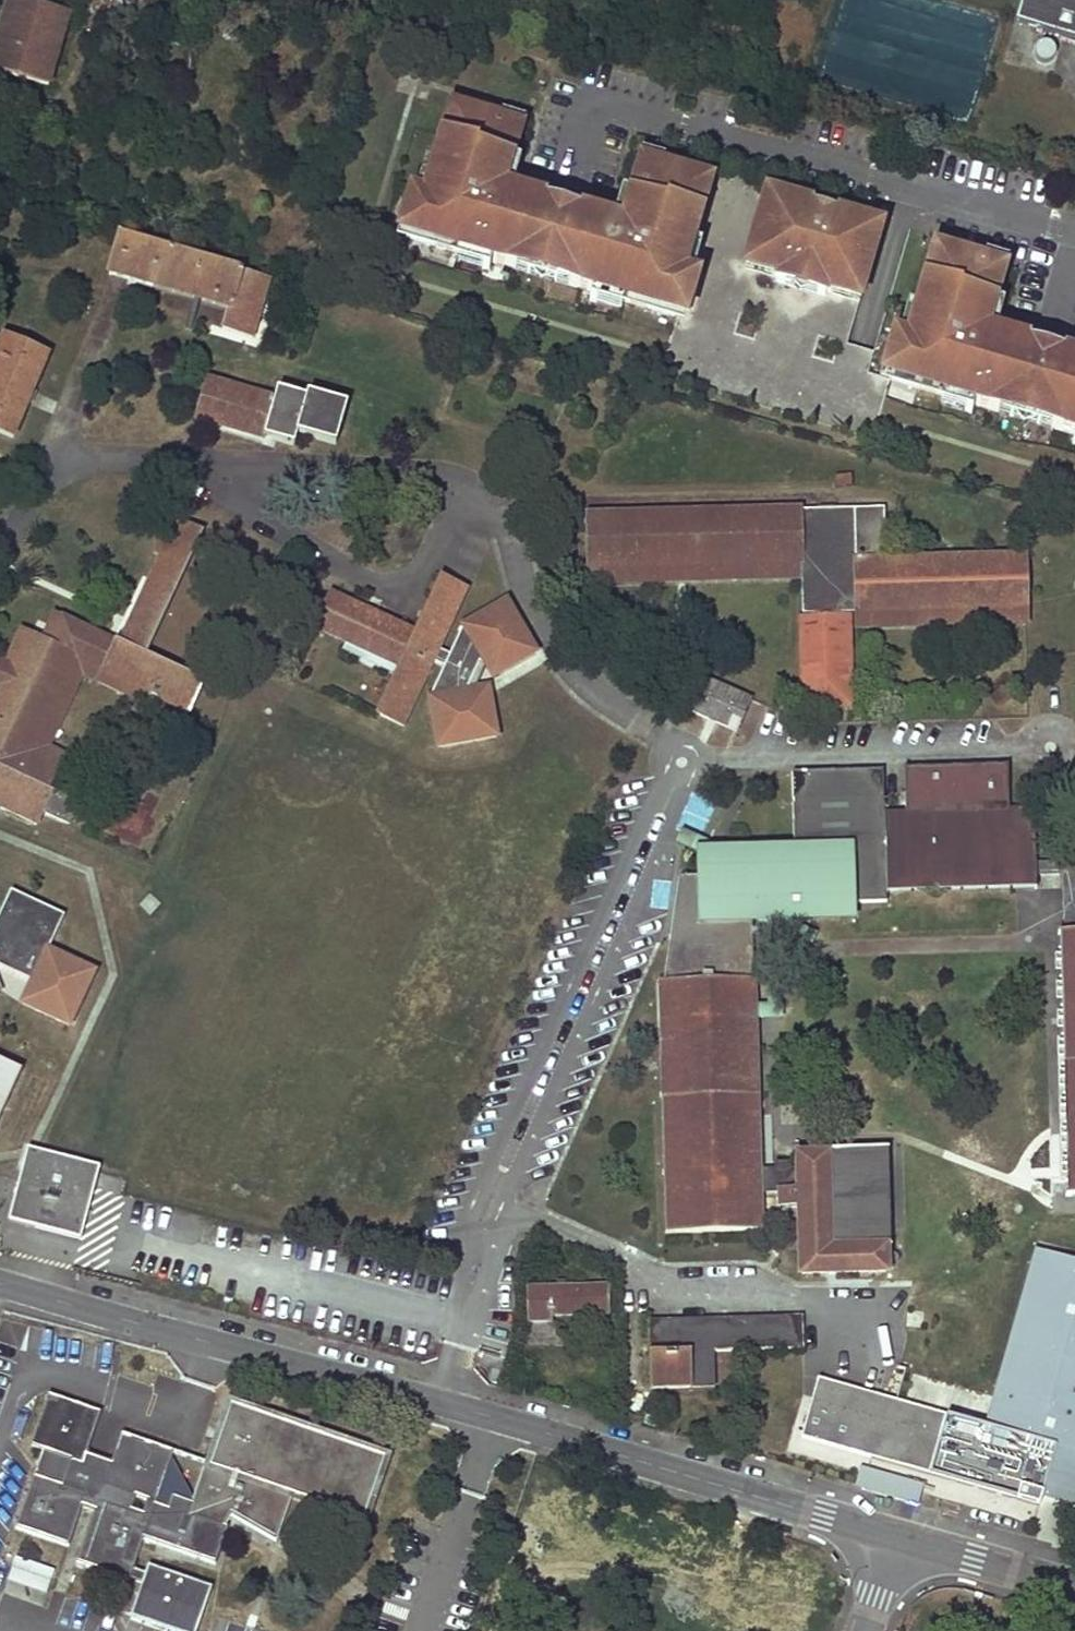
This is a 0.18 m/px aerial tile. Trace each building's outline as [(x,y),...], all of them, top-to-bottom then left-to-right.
[(0,27),(0,73),(46,84),(69,0),(7,0),(0,27)] [(1017,21),(1074,39),(1074,0),(1023,0),(1017,21)] [(194,53),(184,49),(178,71),(189,74),(194,53)] [(516,121),(451,102),(433,165),(424,195),(418,194),(408,224),(405,236),(458,251),(488,260),(514,268),(516,259),(568,275),(566,283),(589,290),(621,299),(676,315),(679,303),(689,272),(684,270),(692,241),(710,179),(646,160),(636,193),(629,191),(620,220),(616,235),(603,231),(607,216),(518,190),(513,204),(501,201),(505,186),(514,157),(506,155),(516,121)] [(524,124),(516,121),(506,155),(514,157),(524,124)] [(639,157),(629,191),(636,193),(646,160),(639,157)] [(424,195),(433,165),(424,162),(415,193),(418,194),(424,195)] [(518,190),(505,186),(501,201),(513,204),(518,190)] [(801,200),(766,190),(746,257),(781,267),(780,270),(826,284),(827,280),(861,290),(881,223),(847,213),(842,226),(797,213),(801,200)] [(415,193),(408,191),(399,222),(408,224),(418,194),(415,193)] [(847,213),(801,200),(797,213),(842,226),(847,213)] [(620,220),(607,216),(603,231),(616,235),(620,220)] [(267,277),(120,233),(108,273),(228,308),(221,329),(249,336),(267,277)] [(702,244),(692,241),(684,270),(689,272),(693,273),(702,244)] [(58,246),(48,244),(45,257),(55,259),(58,246)] [(936,244),(917,306),(908,337),(901,334),(892,366),(888,377),(940,393),(973,402),(998,410),(1000,402),(1052,417),(1050,425),(1074,432),(1074,355),(998,332),(994,347),(982,343),(987,328),(996,299),(988,296),(998,263),(936,244)] [(488,260),(458,251),(455,260),(486,269),(488,260)] [(825,288),(859,298),(861,290),(827,280),(826,284),(780,270),(781,267),(746,257),(744,264),(779,275),(778,279),(823,293),(825,288)] [(1006,266),(998,263),(988,296),(996,299),(1006,266)] [(688,306),(698,275),(693,273),(689,272),(679,303),(688,306)] [(621,299),(589,290),(586,299),(618,309),(621,299)] [(908,337),(917,306),(908,304),(899,334),(901,334),(908,337)] [(987,328),(982,343),(994,347),(998,332),(987,328)] [(899,334),(892,332),(884,364),(892,366),(901,334),(899,334)] [(1,338),(0,341),(0,433),(12,438),(46,357),(1,338)] [(273,399),(206,379),(194,421),(261,440),(262,436),(291,445),(294,433),(333,444),(344,404),(305,393),(304,398),(276,389),(273,399)] [(973,402),(940,393),(938,402),(970,412),(973,402)] [(881,508),(849,509),(852,612),(1024,607),(1023,557),(882,560),(881,508)] [(849,509),(797,510),(799,563),(801,614),(852,612),(849,509)] [(797,510),(586,515),(587,568),(799,563),(797,510)] [(32,824),(38,812),(64,825),(72,807),(46,794),(50,787),(59,768),(29,754),(74,660),(148,696),(185,713),(200,684),(141,655),(199,534),(170,521),(154,553),(159,555),(118,645),(52,614),(38,643),(16,632),(0,665),(0,667),(4,670),(0,678),(0,809),(32,824)] [(463,590),(440,578),(414,633),(331,594),(315,627),(348,642),(350,635),(401,657),(398,665),(376,713),(400,725),(463,590)] [(509,600),(459,627),(492,683),(541,656),(509,600)] [(1024,607),(852,612),(853,629),(1025,624),(1024,607)] [(849,705),(846,615),(811,616),(813,671),(803,672),(804,701),(840,699),(840,705),(849,705)] [(813,671),(811,616),(801,616),(803,672),(813,671)] [(401,657),(350,635),(348,642),(398,665),(401,657)] [(59,768),(63,759),(45,751),(80,679),(142,708),(148,696),(74,660),(29,754),(59,768)] [(749,700),(701,678),(697,686),(745,709),(749,700)] [(745,709),(697,686),(687,710),(735,732),(745,709)] [(490,688),(426,698),(437,753),(504,741),(490,688)] [(884,893),(884,881),(1036,876),(1033,808),(1008,809),(1006,765),(902,767),(904,812),(883,812),(882,768),(796,770),(798,849),(728,851),(718,859),(710,850),(704,851),(705,873),(681,873),(664,981),(659,981),(665,1232),(760,1231),(759,1193),(799,1192),(800,1272),(884,1272),(883,1248),(889,1248),(886,1148),(825,1149),(825,1154),(801,1154),(801,1168),(759,1169),(753,976),(751,917),(759,917),(768,909),(778,916),(848,915),(848,903),(885,902),(884,893)] [(50,787),(46,794),(72,807),(76,799),(50,787)] [(131,788),(108,830),(132,843),(155,801),(131,788)] [(1036,876),(884,881),(884,893),(1036,888),(1036,876)] [(29,988),(18,1012),(72,1037),(99,979),(49,954),(63,923),(10,898),(0,919),(0,975),(29,988)] [(885,902),(848,903),(848,915),(885,915),(885,902)] [(1059,932),(1062,1034),(1074,1034),(1074,1000),(1073,932),(1059,932)] [(1062,1034),(1065,1154),(1074,1153),(1074,1034),(1062,1034)] [(0,1067),(0,1112),(17,1075),(0,1067)] [(8,1221),(79,1240),(98,1171),(26,1152),(8,1221)] [(1065,1154),(1066,1196),(1074,1196),(1074,1153),(1065,1154)] [(1032,1252),(981,1426),(816,1377),(798,1437),(1074,1519),(1074,1265),(1032,1252)] [(608,1285),(525,1288),(525,1322),(551,1321),(551,1316),(608,1314),(608,1285)] [(801,1316),(648,1320),(649,1387),(691,1386),(691,1351),(713,1351),(802,1349),(801,1316)] [(713,1351),(691,1351),(691,1386),(714,1386),(713,1351)] [(382,1460),(233,1409),(212,1466),(205,1463),(191,1504),(172,1497),(168,1509),(156,1505),(174,1452),(121,1435),(111,1463),(86,1454),(100,1414),(48,1395),(30,1447),(43,1451),(16,1528),(68,1547),(82,1508),(94,1512),(76,1563),(128,1581),(129,1580),(133,1569),(143,1539),(215,1565),(227,1528),(226,1527),(220,1524),(226,1513),(231,1516),(276,1542),(293,1494),(362,1518),(382,1460)] [(642,1417),(624,1413),(621,1422),(640,1427),(642,1417)] [(231,1516),(226,1513),(220,1524),(226,1527),(231,1516)] [(148,1566),(145,1574),(141,1584),(130,1617),(173,1630),(196,1630),(211,1588),(148,1566)] [(145,1574),(133,1569),(129,1580),(141,1584),(145,1574)] [(32,1600),(43,1604),(45,1598),(34,1595),(32,1600)]
